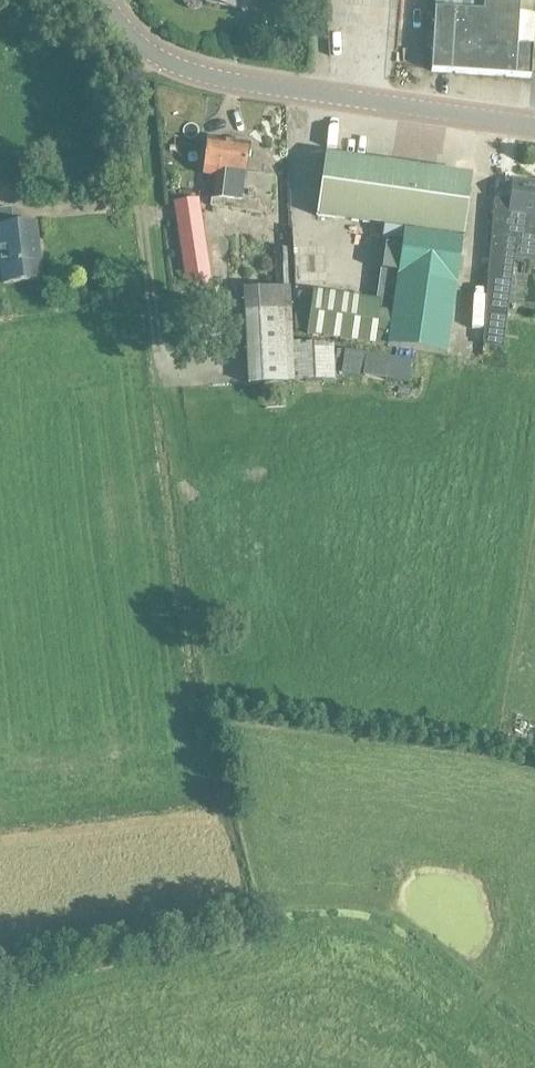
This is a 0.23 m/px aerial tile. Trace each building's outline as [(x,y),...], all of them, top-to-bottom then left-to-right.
[(199,1),(237,9),(239,0),(199,0),(199,1)] [(483,13),(436,10),(432,72),(531,78),(533,48),(517,47),(520,0),(484,0),(483,13)] [(436,10),(483,13),(484,0),(437,0),(436,10)] [(215,177),(213,189),(214,189),(230,191),(232,191),(234,180),(244,181),(245,175),(244,175),(248,146),(208,140),(203,176),(215,177)] [(313,294),(307,333),(307,336),(446,355),(471,176),(325,156),(316,217),(386,227),(384,245),(390,246),(386,272),(382,272),(376,313),(363,311),(364,301),(313,294)] [(214,189),(213,189),(211,207),(266,214),(271,179),(245,175),(244,181),(234,180),(232,191),(230,191),(214,189)] [(511,184),(508,209),(495,207),(486,296),(506,298),(514,237),(534,240),(534,187),(511,184)] [(173,202),(182,260),(184,275),(210,270),(199,199),(173,202)] [(0,209),(0,255),(3,284),(41,279),(35,225),(13,227),(10,208),(0,209)] [(276,289),(243,290),(248,385),(294,383),(290,288),(291,288),(290,267),(290,246),(275,246),(275,267),(276,289)] [(333,348),(295,343),(297,382),(333,381),(333,348)] [(496,368),(478,368),(477,383),(496,384),(496,368)]
